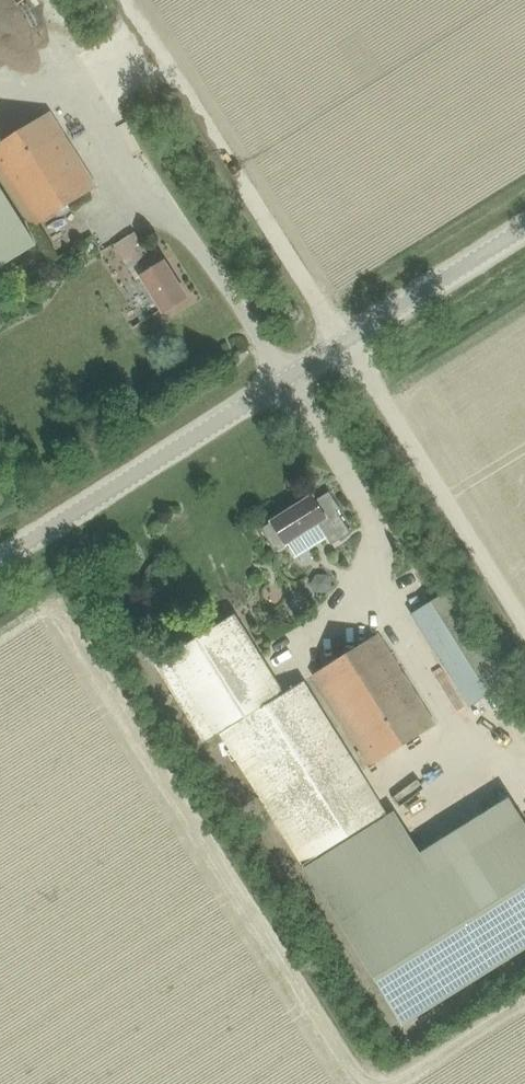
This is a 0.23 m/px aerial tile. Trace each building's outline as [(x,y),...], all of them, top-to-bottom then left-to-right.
[(95,187),(49,114),(0,145),(0,179),(31,228),(95,187)] [(36,246),(0,190),(0,268),(36,246)] [(157,252),(149,257),(134,233),(113,246),(135,280),(141,276),(163,313),(186,298),(164,262),(163,262),(157,252)] [(270,309),(275,306),(271,298),(265,302),(270,309)] [(286,544),(286,543),(317,523),(330,544),(349,532),(335,510),(324,517),(310,496),(259,528),(274,552),(286,544)] [(467,707),(502,685),(444,593),(409,615),(467,707)] [(234,616),(153,667),(153,668),(156,666),(206,743),(202,745),(203,746),(219,736),(302,867),(385,815),(303,683),(283,695),(234,616)] [(369,766),(433,725),(377,636),(313,677),(369,766)] [(405,779),(418,764),(411,757),(397,773),(405,779)] [(524,949),(524,825),(508,797),(420,853),(394,811),(303,868),(402,1026),(524,949)]
